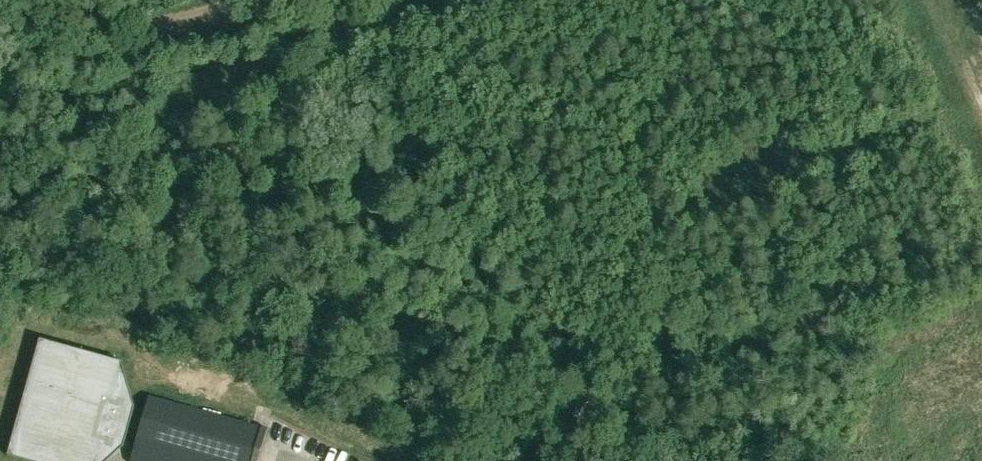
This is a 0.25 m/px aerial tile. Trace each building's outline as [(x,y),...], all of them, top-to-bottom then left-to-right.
[(131,412),(132,406),(119,402),(115,385),(121,362),(39,339),(7,456),(24,460),(94,460),(95,456),(108,443),(121,446),(123,441),(135,444),(130,460),(259,460),(268,428),(265,428),(262,427),(252,424),(148,395),(142,415),(131,412)]
